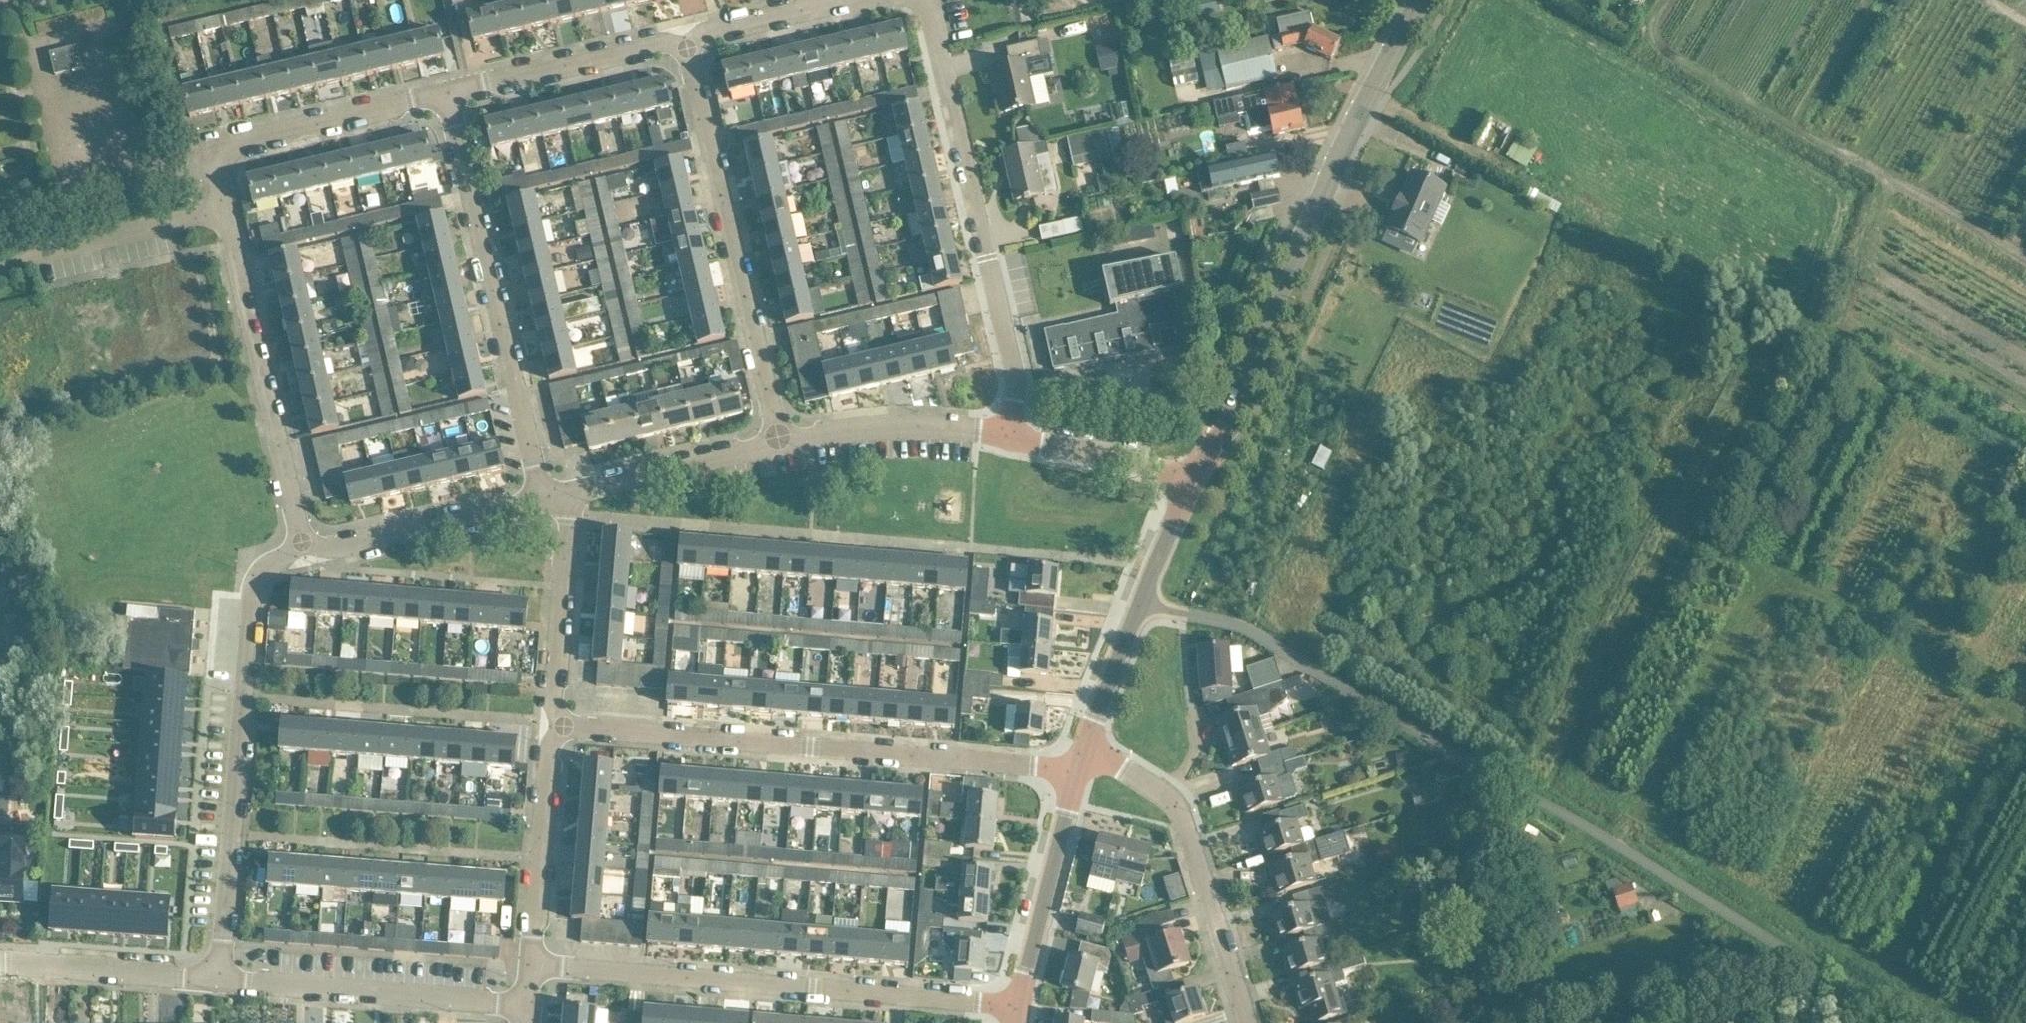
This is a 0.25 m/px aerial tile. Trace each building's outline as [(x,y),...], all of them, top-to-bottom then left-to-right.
[(299,10),(296,0),(295,0),(271,6),(273,16),(299,10)] [(324,4),(323,0),(296,0),(299,10),(324,4)] [(551,25),(545,0),(529,0),(519,2),(525,31),(551,25)] [(576,19),(571,0),(545,0),(551,25),(576,19)] [(601,13),(598,0),(571,0),(576,19),(601,13)] [(626,7),(625,0),(598,0),(601,13),(626,7)] [(1195,3),(1198,16),(1221,11),(1220,7),(1224,6),(1223,0),(1208,0),(1195,3)] [(500,37),(525,31),(519,2),(493,8),(500,37)] [(248,22),(273,16),(271,6),(246,11),(248,22)] [(474,43),(500,37),(493,8),(467,14),(474,43)] [(223,28),(248,22),(246,11),(220,17),(223,28)] [(1341,42),(1313,29),(1310,13),(1277,21),(1280,36),(1273,38),(1276,50),(1306,44),(1304,48),(1331,61),(1341,42)] [(198,34),(223,28),(220,17),(195,23),(198,34)] [(1085,18),(1065,23),(1066,31),(1087,26),(1085,18)] [(172,40),(198,34),(195,23),(169,29),(172,40)] [(875,31),(882,58),(908,52),(901,25),(875,31)] [(411,36),(418,65),(444,58),(437,30),(411,36)] [(856,64),(882,58),(875,31),(850,37),(856,64)] [(393,70),(418,65),(411,36),(386,42),(393,70)] [(1113,39),(1117,61),(1136,58),(1132,36),(1113,39)] [(831,70),(856,64),(850,37),(825,43),(831,70)] [(1267,38),(1218,50),(1199,54),(1202,67),(1221,63),(1226,88),(1276,77),(1267,38)] [(368,76),(393,70),(386,42),(361,48),(368,76)] [(1038,42),(1026,45),(1007,49),(1010,65),(992,69),(995,85),(999,84),(1006,113),(1035,107),(1025,63),(1042,59),(1038,42)] [(806,76),(831,70),(825,43),(799,49),(806,76)] [(50,54),(55,76),(82,70),(77,48),(50,54)] [(342,82),(368,76),(361,48),(336,54),(342,82)] [(809,88),(806,76),(799,49),(774,55),(781,82),(792,79),(795,91),(809,88)] [(317,88),(342,82),(336,54),(310,60),(317,88)] [(755,88),(781,82),(774,55),(749,61),(755,88)] [(292,94),(285,65),(272,68),(270,57),(257,60),(260,71),(267,100),(292,94)] [(292,94),(317,88),(310,60),(285,65),(292,94)] [(729,94),(755,88),(749,61),(723,67),(729,94)] [(241,106),(267,100),(260,71),(234,77),(241,106)] [(216,112),(209,83),(196,86),(193,74),(180,77),(190,118),(216,112)] [(725,75),(712,78),(718,102),(730,99),(725,75)] [(216,112),(241,106),(234,77),(209,83),(216,112)] [(638,87),(644,114),(657,111),(660,124),(673,121),(664,80),(638,87)] [(1245,97),(1214,104),(1218,122),(1219,121),(1220,129),(1241,124),(1239,117),(1247,115),(1251,133),(1272,128),(1274,137),(1304,130),(1293,86),(1263,93),(1264,96),(1245,101),(1245,97)] [(619,120),(644,114),(638,87),(613,92),(619,120)] [(890,94),(893,105),(899,104),(919,99),(916,88),(897,92),(890,94)] [(594,126),(619,120),(613,92),(587,98),(594,126)] [(868,111),(893,105),(890,94),(865,100),(868,111)] [(569,132),(594,126),(587,98),(562,104),(569,132)] [(842,117),(868,111),(865,100),(840,106),(842,117)] [(543,138),(569,132),(562,104),(537,110),(543,138)] [(900,137),(927,131),(921,105),(893,111),(900,137)] [(817,123),(842,117),(840,106),(814,112),(817,123)] [(518,144),(543,138),(537,110),(512,116),(518,144)] [(792,129),(817,123),(814,112),(789,118),(792,129)] [(492,150),(518,144),(512,116),(486,123),(492,150)] [(767,135),(792,129),(789,118),(764,124),(767,135)] [(842,151),(853,149),(846,123),(836,125),(842,151)] [(740,141),(767,135),(764,124),(738,130),(740,141)] [(609,153),(603,126),(595,128),(600,155),(609,153)] [(823,156),(835,153),(828,126),(817,129),(823,156)] [(1540,160),(1553,139),(1533,127),(1520,148),(1540,160)] [(1103,130),(1072,137),(1067,138),(1074,168),(1100,162),(1103,176),(1095,178),(1099,194),(1116,190),(1103,130)] [(900,137),(887,140),(893,166),(906,163),(933,156),(927,131),(900,137)] [(400,143),(407,170),(433,164),(426,136),(400,143)] [(751,172),(778,166),(772,140),(745,146),(751,172)] [(653,149),(656,161),(693,152),(690,141),(653,149)] [(382,176),(407,170),(400,143),(375,149),(382,176)] [(1022,148),(1003,153),(1014,202),(1034,197),(1056,192),(1048,155),(1036,158),(1033,146),(1022,148)] [(356,182),(382,176),(375,149),(350,154),(356,182)] [(630,167),(656,161),(653,149),(628,156),(630,167)] [(848,176),(859,174),(853,149),(842,151),(848,176)] [(829,181),(840,178),(835,153),(823,156),(829,181)] [(331,188),(356,182),(350,154),(325,160),(331,188)] [(605,173),(630,167),(628,156),(602,162),(605,173)] [(912,188),(939,182),(933,156),(906,163),(912,188)] [(1202,194),(1260,182),(1279,177),(1274,156),(1197,172),(1202,194)] [(306,194),(331,188),(325,160),(299,166),(306,194)] [(662,193),(689,187),(683,160),(656,167),(662,193)] [(580,179),(605,173),(602,162),(577,168),(580,179)] [(280,200),(306,194),(299,166),(274,172),(280,200)] [(757,198),(784,191),(778,166),(751,172),(757,198)] [(555,185),(580,179),(577,168),(552,174),(555,185)] [(254,206),(280,200),(274,172),(248,179),(254,206)] [(529,191),(555,185),(552,174),(527,180),(529,191)] [(854,202),(865,199),(859,174),(848,176),(854,202)] [(1412,174),(1386,228),(1421,244),(1446,190),(1412,174)] [(602,207),(614,204),(608,178),(596,181),(602,207)] [(835,206),(846,203),(840,178),(829,181),(835,206)] [(503,197),(529,191),(527,180),(501,186),(503,197)] [(583,212),(596,209),(590,182),(577,185),(579,194),(583,212)] [(918,213),(945,207),(939,182),(912,188),(918,213)] [(668,218),(695,212),(689,187),(662,193),(668,218)] [(763,223),(790,217),(784,191),(757,198),(763,223)] [(1277,192),(1258,196),(1252,197),(1255,209),(1280,204),(1277,192)] [(514,228),(543,221),(537,195),(507,202),(514,228)] [(376,199),(367,201),(369,213),(379,211),(376,199)] [(415,205),(418,216),(444,210),(441,199),(415,205)] [(860,227),(871,225),(865,199),(854,202),(860,227)] [(841,231),(852,229),(846,203),(835,206),(841,231)] [(608,232),(620,230),(614,204),(602,207),(608,232)] [(393,222),(418,216),(415,205),(390,211),(393,222)] [(271,206),(259,209),(263,234),(276,231),(271,206)] [(924,239),(951,232),(945,207),(918,213),(924,239)] [(589,237),(602,234),(596,209),(583,212),(589,237)] [(367,228),(393,222),(390,211),(365,217),(367,228)] [(668,218),(660,220),(666,244),(674,242),(674,244),(701,237),(695,212),(668,218)] [(277,230),(301,224),(299,215),(275,220),(277,230)] [(423,249),(451,242),(445,216),(417,223),(423,249)] [(342,234),(367,228),(365,217),(339,223),(342,234)] [(769,248),(796,242),(790,217),(763,223),(769,248)] [(1042,241),(1083,232),(1081,220),(1039,228),(1042,241)] [(520,253),(549,246),(543,221),(514,228),(520,253)] [(317,240),(342,234),(339,223),(314,229),(317,240)] [(866,252),(877,250),(871,225),(860,227),(866,252)] [(1138,228),(1110,235),(1112,246),(1141,240),(1138,228)] [(291,246),(317,240),(314,229),(289,235),(291,246)] [(847,257),(858,254),(852,229),(841,231),(847,257)] [(614,258),(626,255),(620,230),(608,232),(614,258)] [(929,262),(956,256),(951,232),(924,239),(929,262)] [(365,262),(376,260),(370,233),(358,236),(365,262)] [(595,262),(608,259),(602,234),(589,237),(595,262)] [(265,252),(291,246),(289,235),(263,241),(265,252)] [(680,269),(707,262),(701,237),(674,244),(680,269)] [(347,267),(359,264),(353,238),(341,240),(347,267)] [(429,274),(457,267),(451,242),(423,249),(429,274)] [(774,274),(802,267),(796,242),(769,248),(774,274)] [(525,279),(555,272),(549,246),(520,253),(525,279)] [(593,259),(590,247),(576,251),(579,263),(593,259)] [(871,276),(882,273),(877,250),(866,252),(871,276)] [(276,283),(304,277),(298,251),(270,257),(276,283)] [(853,282),(864,279),(858,254),(847,257),(853,282)] [(620,283),(632,280),(626,255),(614,258),(620,283)] [(956,256),(929,262),(932,277),(919,280),(922,293),(963,284),(956,256)] [(602,287),(614,284),(608,259),(595,262),(602,287)] [(1183,290),(1176,259),(1103,273),(1110,307),(1116,306),(1118,315),(1044,332),(1053,370),(1183,349),(1176,301),(1174,292),(1183,290)] [(370,288),(382,285),(376,260),(365,262),(370,288)] [(686,294),(713,288),(707,262),(680,269),(686,294)] [(353,292),(365,289),(359,264),(347,267),(353,292)] [(435,299),(463,293),(457,267),(429,274),(435,299)] [(780,299),(808,292),(802,267),(774,274),(780,299)] [(400,273),(402,284),(421,281),(419,270),(400,273)] [(531,304),(561,297),(555,272),(525,279),(531,304)] [(882,273),(871,276),(878,303),(889,301),(882,273)] [(282,309),(310,302),(304,277),(276,283),(282,309)] [(864,279),(853,282),(859,307),(870,304),(864,279)] [(626,308),(638,306),(632,280),(620,283),(626,308)] [(608,313),(620,310),(614,284),(602,287),(608,313)] [(387,310),(397,308),(396,308),(387,310),(382,285),(370,288),(376,313),(387,310)] [(692,319),(719,313),(713,288),(686,294),(692,319)] [(359,317),(371,315),(365,289),(353,292),(359,317)] [(941,309),(963,304),(960,290),(938,295),(940,307),(941,309)] [(808,292),(780,299),(786,325),(814,319),(808,292)] [(441,324),(469,318),(463,293),(435,299),(441,324)] [(915,313),(940,307),(938,295),(913,301),(915,313)] [(537,329),(567,322),(564,308),(561,297),(531,304),(537,329)] [(598,300),(564,308),(567,322),(601,314),(598,300)] [(891,318),(915,313),(913,301),(888,307),(891,318)] [(288,334),(316,327),(310,302),(282,309),(288,334)] [(944,322),(966,317),(963,304),(941,309),(944,322)] [(632,334),(644,331),(638,306),(626,308),(632,334)] [(866,324),(891,318),(888,307),(863,313),(866,324)] [(387,310),(376,313),(382,338),(394,336),(387,310)] [(614,338),(627,335),(620,310),(608,313),(614,338)] [(719,313),(692,319),(698,345),(726,339),(719,313)] [(841,330),(866,324),(863,313),(838,319),(841,330)] [(365,343),(377,340),(371,315),(359,317),(365,342),(357,344),(365,343)] [(956,369),(953,359),(974,354),(966,317),(944,322),(948,338),(923,344),(930,375),(956,369)] [(447,350),(475,343),(469,318),(441,324),(447,350)] [(816,336),(841,330),(838,319),(814,325),(816,336)] [(543,354),(573,347),(567,322),(537,329),(543,354)] [(824,368),(816,336),(814,325),(788,331),(806,405),(831,398),(824,368)] [(294,359),(322,353),(316,327),(288,334),(294,359)] [(644,331),(632,334),(638,359),(650,356),(644,331)] [(614,338),(620,363),(633,360),(627,335),(614,338)] [(388,364),(399,361),(394,336),(382,338),(388,364)] [(377,340),(365,343),(371,368),(382,365),(377,340)] [(702,351),(704,358),(705,362),(729,356),(733,375),(745,372),(738,342),(702,351)] [(453,375),(481,369),(475,343),(447,350),(453,375)] [(905,381),(930,375),(923,344),(898,350),(905,381)] [(573,347),(543,354),(550,381),(579,374),(573,347)] [(881,387),(905,381),(898,350),(873,356),(881,387)] [(679,364),(704,358),(702,351),(677,357),(679,364)] [(300,385),(328,378),(322,353),(294,359),(300,385)] [(856,393),(881,387),(873,356),(849,362),(856,393)] [(653,370),(679,364),(677,357),(651,363),(653,370)] [(394,389),(405,386),(399,361),(388,364),(394,389)] [(831,398),(856,393),(849,362),(824,368),(831,398)] [(627,377),(653,370),(651,363),(625,369),(627,377)] [(377,393),(388,390),(382,365),(371,368),(377,393)] [(481,369),(453,375),(459,401),(487,395),(481,369)] [(602,383),(627,377),(625,369),(600,375),(602,383)] [(575,389),(602,383),(600,375),(573,381),(575,389)] [(711,378),(709,381),(711,390),(719,421),(744,415),(736,384),(723,388),(721,379),(718,377),(711,378)] [(306,410),(333,403),(328,378),(300,385),(306,410)] [(719,421),(711,390),(697,394),(694,379),(688,381),(683,382),(694,427),(719,421)] [(576,392),(575,389),(573,381),(550,387),(552,397),(576,392)] [(668,433),(694,427),(683,382),(682,382),(682,386),(658,392),(661,403),(668,433)] [(405,386),(394,389),(400,414),(411,412),(405,386)] [(388,390),(377,393),(383,419),(395,416),(388,390)] [(555,409),(578,403),(576,392),(552,397),(555,409)] [(642,439),(635,409),(634,409),(631,394),(620,397),(623,412),(609,415),(616,445),(642,439)] [(462,406),(465,418),(491,412),(488,400),(462,406)] [(333,403),(306,410),(312,436),(340,429),(333,403)] [(558,420),(581,415),(578,403),(555,409),(558,420)] [(642,439),(668,433),(661,403),(635,409),(642,439)] [(440,424),(465,418),(462,406),(437,412),(440,424)] [(414,430),(440,424),(437,412),(412,418),(414,430)] [(584,425),(583,421),(581,415),(558,420),(560,431),(584,425)] [(590,451),(616,445),(609,415),(583,421),(584,425),(586,437),(588,444),(590,451)] [(389,436),(414,430),(412,418),(386,424),(389,436)] [(364,442),(389,436),(386,424),(361,430),(364,442)] [(563,442),(586,437),(584,425),(560,431),(563,442)] [(338,448),(364,442),(361,430),(335,436),(338,448)] [(338,448),(335,436),(313,442),(315,454),(338,448)] [(565,450),(588,444),(586,437),(563,442),(565,450)] [(1333,437),(1324,456),(1336,462),(1345,443),(1333,437)] [(472,449),(479,476),(505,470),(498,443),(472,449)] [(318,465),(341,460),(338,448),(315,454),(318,465)] [(453,482),(479,476),(472,449),(447,455),(453,482)] [(408,452),(394,455),(396,467),(403,494),(428,488),(422,461),(411,463),(408,452)] [(428,488),(453,482),(447,455),(422,461),(428,488)] [(321,477),(343,472),(341,460),(318,465),(321,477)] [(378,500),(403,494),(396,467),(371,473),(378,500)] [(346,484),(345,479),(343,472),(321,477),(324,489),(346,484)] [(352,506),(378,500),(371,473),(345,479),(346,484),(349,496),(352,506)] [(327,501),(349,496),(346,484),(324,489),(327,501)] [(602,558),(630,561),(633,534),(604,532),(602,558)] [(662,563),(674,564),(676,538),(664,537),(662,563)] [(706,571),(708,541),(682,538),(679,569),(706,571)] [(732,573),(734,543),(708,541),(706,571),(732,573)] [(758,575),(760,545),(734,543),(732,573),(758,575)] [(784,578),(786,547),(760,545),(758,575),(784,578)] [(809,580),(812,549),(786,547),(784,578),(809,580)] [(835,582),(838,552),(812,549),(809,580),(835,582)] [(861,584),(864,554),(838,552),(835,582),(861,584)] [(887,586),(890,556),(864,554),(861,584),(887,586)] [(913,589),(916,558),(890,556),(887,586),(913,589)] [(628,587),(630,561),(602,558),(600,585),(628,587)] [(939,591),(941,561),(916,558),(913,589),(939,591)] [(941,561),(939,591),(966,593),(968,563),(941,561)] [(672,590),(674,564),(662,563),(660,589),(672,590)] [(1010,587),(1010,594),(1020,595),(1019,607),(1026,608),(1026,609),(1055,612),(1055,610),(1056,598),(1058,571),(1012,567),(1010,587)] [(318,616),(320,586),(294,583),(291,614),(318,616)] [(626,613),(628,587),(600,585),(598,611),(626,613)] [(344,618),(346,588),(320,586),(318,616),(344,618)] [(370,620),(372,590),(346,588),(344,618),(370,620)] [(669,617),(672,590),(660,589),(658,616),(669,617)] [(395,622),(398,592),(372,590),(370,620),(395,622)] [(973,604),(990,606),(991,593),(974,591),(973,604)] [(421,624),(424,594),(398,592),(395,622),(421,624)] [(447,626),(450,596),(424,594),(421,624),(447,626)] [(473,628),(476,598),(450,596),(447,626),(473,628)] [(499,631),(501,600),(476,598),(473,628),(499,631)] [(501,600),(499,631),(526,633),(528,602),(501,600)] [(1000,607),(990,606),(973,604),(972,616),(999,619),(1000,607)] [(728,614),(727,625),(753,628),(754,616),(746,616),(729,614),(730,606),(729,606),(728,614)] [(1001,632),(1000,646),(1010,646),(1009,648),(1051,652),(1055,612),(1026,609),(1024,633),(1001,632)] [(701,623),(702,612),(676,610),(675,621),(701,623)] [(195,614),(175,612),(160,611),(159,622),(129,619),(125,670),(190,676),(195,614)] [(624,639),(626,613),(598,611),(596,637),(624,639)] [(702,612),(701,623),(727,625),(728,614),(703,612),(702,612)] [(667,643),(669,617),(658,616),(656,642),(667,643)] [(779,630),(780,619),(754,616),(753,628),(779,630)] [(805,632),(806,621),(780,619),(779,630),(805,632)] [(831,634),(832,623),(806,621),(805,632),(831,634)] [(323,622),(301,622),(300,640),(322,641),(323,622)] [(857,636),(858,625),(832,623),(831,634),(857,636)] [(883,638),(884,627),(858,625),(857,636),(883,638)] [(701,640),(702,629),(675,626),(674,638),(701,640)] [(909,640),(909,629),(884,627),(883,638),(909,640)] [(726,642),(727,631),(702,629),(701,640),(726,642)] [(934,643),(935,631),(909,629),(909,640),(934,643)] [(752,644),(753,633),(727,631),(726,642),(752,644)] [(935,631),(934,643),(961,645),(962,633),(935,631)] [(778,647),(779,635),(753,633),(752,644),(778,647)] [(804,649),(805,638),(779,635),(778,647),(804,649)] [(366,650),(365,637),(353,637),(353,650),(366,650)] [(622,665),(624,639),(596,637),(594,663),(599,663),(612,664),(622,665)] [(830,651),(831,640),(805,638),(804,649),(830,651)] [(856,653),(857,642),(831,640),(830,651),(856,653)] [(665,668),(667,643),(656,642),(654,667),(665,668)] [(882,656),(883,644),(857,642),(856,653),(882,656)] [(907,658),(908,647),(883,644),(882,656),(896,657),(907,658)] [(1228,699),(1234,698),(1229,645),(1198,648),(1201,691),(1202,691),(1205,708),(1228,699)] [(933,660),(934,649),(908,647),(907,658),(933,660)] [(1009,659),(1008,672),(1020,673),(1020,674),(1029,675),(1049,677),(1051,652),(1009,648),(1008,659),(1009,659)] [(934,649),(933,660),(960,662),(961,651),(934,649)] [(313,670),(314,658),(288,656),(287,668),(313,670)] [(339,672),(340,660),(314,658),(313,670),(339,672)] [(365,674),(366,662),(340,660),(339,672),(365,674)] [(1254,692),(1282,683),(1275,660),(1247,668),(1254,692)] [(391,676),(392,665),(366,662),(365,674),(391,676)] [(610,687),(612,664),(599,663),(597,686),(610,687)] [(625,665),(622,665),(612,664),(610,687),(624,688),(625,665)] [(417,678),(418,667),(392,665),(391,676),(417,678)] [(637,689),(639,666),(625,665),(624,688),(637,689)] [(650,690),(652,667),(639,666),(637,689),(650,690)] [(443,680),(444,669),(418,667),(417,678),(443,680)] [(665,668),(654,667),(652,667),(650,690),(663,692),(665,668)] [(469,682),(470,671),(444,669),(443,680),(469,682)] [(495,685),(496,673),(470,671),(469,682),(495,685)] [(496,673),(495,685),(521,687),(522,675),(515,675),(496,673)] [(966,687),(992,690),(992,688),(1002,689),(1003,679),(967,675),(966,687)] [(148,678),(146,701),(185,704),(187,681),(148,678)] [(695,708),(697,680),(670,678),(668,706),(695,708)] [(721,710),(723,682),(697,680),(695,708),(721,710)] [(747,712),(749,684),(723,682),(721,710),(747,712)] [(66,683),(65,695),(73,696),(74,684),(66,683)] [(1225,744),(1263,732),(1258,719),(1266,717),(1287,699),(1282,683),(1254,692),(1234,699),(1234,698),(1228,699),(1233,716),(1218,721),(1225,744)] [(772,715),(775,687),(749,684),(747,712),(772,715)] [(798,717),(801,689),(775,687),(772,715),(798,717)] [(991,702),(992,690),(966,687),(963,716),(971,717),(973,701),(991,702)] [(824,719),(826,691),(801,689),(798,717),(824,719)] [(850,721),(852,693),(826,691),(824,719),(850,721)] [(876,723),(878,695),(852,693),(850,721),(876,723)] [(65,695),(64,707),(72,708),(73,696),(65,695)] [(902,725),(904,698),(878,695),(876,723),(902,725)] [(928,728),(930,700),(904,698),(902,725),(928,728)] [(1337,699),(1331,701),(1334,710),(1340,708),(1337,699)] [(930,700),(928,728),(954,730),(957,702),(930,700)] [(146,701),(145,724),(183,727),(185,704),(146,701)] [(1007,707),(1005,733),(1015,734),(1015,735),(1044,738),(1046,710),(1018,708),(1007,707)] [(307,753),(309,723),(282,721),(280,751),(307,753)] [(333,755),(335,725),(309,723),(307,753),(333,755)] [(145,724),(143,747),(182,750),(183,727),(145,724)] [(358,758),(361,727),(335,725),(333,755),(358,758)] [(384,760),(387,729),(361,727),(358,758),(384,760)] [(62,729),(61,741),(69,741),(70,729),(62,729)] [(410,762),(413,731),(387,729),(384,760),(410,762)] [(436,764),(438,733),(413,731),(410,762),(436,764)] [(1260,771),(1285,764),(1284,763),(1297,759),(1294,748),(1270,755),(1263,732),(1225,744),(1232,768),(1257,760),(1260,771)] [(462,766),(464,735),(438,733),(436,764),(462,766)] [(488,768),(490,737),(464,735),(462,766),(488,768)] [(490,737),(488,768),(515,770),(517,740),(490,737)] [(61,741),(60,753),(68,753),(69,741),(61,741)] [(143,747),(141,770),(180,773),(182,750),(143,747)] [(1297,795),(1292,778),(1297,772),(1308,769),(1304,757),(1285,764),(1260,771),(1264,783),(1239,790),(1246,814),(1284,802),(1295,798),(1297,795)] [(13,762),(11,785),(20,786),(22,762),(13,762)] [(583,790),(611,792),(613,765),(585,763),(583,790)] [(643,795),(655,796),(657,770),(645,769),(644,775),(638,775),(638,780),(637,779),(636,788),(620,787),(619,792),(643,794),(643,795)] [(141,770),(140,792),(178,795),(180,773),(141,770)] [(687,800),(690,772),(663,770),(661,798),(687,800)] [(713,802),(715,774),(690,772),(687,800),(713,802)] [(59,774),(57,786),(66,787),(67,775),(59,774)] [(739,804),(741,776),(715,774),(713,802),(739,804)] [(765,806),(767,778),(741,776),(739,804),(765,806)] [(791,809),(793,781),(767,778),(765,806),(791,809)] [(967,823),(996,825),(999,782),(965,779),(964,793),(969,793),(968,809),(943,807),(944,794),(930,793),(929,820),(967,823)] [(393,789),(411,791),(412,782),(394,780),(393,789)] [(816,811),(819,783),(793,781),(791,809),(816,811)] [(842,813),(845,785),(819,783),(816,811),(842,813)] [(868,815),(871,787),(845,785),(842,813),(868,815)] [(1437,785),(1411,793),(1416,809),(1442,800),(1437,785)] [(894,817),(896,789),(871,787),(868,815),(894,817)] [(896,789),(894,817),(921,820),(923,792),(896,789)] [(609,818),(611,792),(583,790),(581,816),(609,818)] [(140,792),(138,815),(176,818),(178,795),(140,792)] [(302,808),(303,796),(277,794),(276,806),(302,808)] [(652,822),(655,796),(643,795),(641,821),(652,822)] [(328,810),(329,798),(303,796),(302,808),(328,810)] [(57,797),(56,809),(64,809),(65,797),(57,797)] [(500,808),(501,798),(488,797),(487,807),(500,808)] [(354,812),(355,800),(329,798),(328,810),(354,812)] [(380,814),(381,802),(355,800),(354,812),(380,814)] [(406,816),(407,804),(381,802),(380,814),(406,816)] [(432,818),(432,806),(407,804),(406,816),(432,818)] [(457,820),(458,808),(432,806),(432,818),(457,820)] [(1291,849),(1315,841),(1312,831),(1308,829),(1300,831),(1297,822),(1308,819),(1304,806),(1280,814),(1284,826),(1259,833),(1266,857),(1291,849)] [(483,822),(484,811),(458,808),(457,820),(483,822)] [(56,809),(55,821),(63,821),(64,809),(56,809)] [(484,811),(483,822),(510,824),(511,813),(484,811)] [(138,815),(136,839),(175,842),(176,818),(138,815)] [(606,844),(609,818),(581,816),(579,841),(606,844)] [(1317,836),(1328,831),(1323,817),(1311,822),(1317,836)] [(650,848),(652,822),(641,821),(638,846),(650,848)] [(994,851),(996,825),(967,823),(965,849),(994,851)] [(24,904),(26,872),(24,872),(25,858),(26,858),(28,830),(0,828),(0,856),(1,856),(0,868),(0,902),(24,904)] [(760,861),(761,849),(762,835),(737,833),(735,847),(734,859),(760,861)] [(1343,833),(1315,841),(1322,863),(1350,854),(1343,833)] [(684,842),(684,834),(683,842),(657,840),(656,852),(683,854),(684,842)] [(684,842),(683,854),(708,857),(710,836),(709,845),(697,844),(684,842)] [(734,859),(735,847),(722,845),(723,837),(710,836),(708,857),(734,859)] [(1119,872),(1126,843),(1101,836),(1094,865),(1119,872)] [(604,870),(606,844),(579,841),(576,867),(604,870)] [(1291,849),(1295,860),(1270,868),(1278,895),(1316,883),(1311,867),(1322,863),(1315,841),(1291,849)] [(70,842),(70,850),(82,851),(82,843),(70,842)] [(891,860),(890,872),(916,874),(917,862),(910,861),(911,844),(893,842),(892,860),(891,860)] [(82,843),(82,851),(94,852),(95,844),(82,843)] [(925,857),(950,859),(951,846),(926,843),(925,857)] [(1126,843),(1119,872),(1117,881),(1142,888),(1144,878),(1151,849),(1126,843)] [(116,845),(115,853),(127,854),(128,846),(116,845)] [(128,846),(127,854),(139,855),(140,847),(128,846)] [(648,873),(650,848),(638,846),(636,872),(648,873)] [(156,848),(156,856),(168,857),(168,849),(156,848)] [(786,863),(787,851),(761,849),(760,861),(786,863)] [(812,865),(813,853),(787,851),(786,863),(812,865)] [(838,867),(839,855),(813,853),(812,865),(838,867)] [(864,870),(865,857),(839,855),(838,867),(864,870)] [(890,872),(891,860),(865,857),(864,870),(890,872)] [(949,870),(950,859),(925,857),(924,868),(949,870)] [(296,889),(298,860),(271,858),(269,887),(296,889)] [(681,877),(682,860),(656,858),(654,877),(680,879),(680,877),(681,877)] [(322,891),(324,862),(298,860),(296,889),(322,891)] [(707,874),(708,862),(682,860),(681,877),(706,879),(707,874)] [(348,893),(350,864),(324,862),(322,891),(348,893)] [(732,884),(734,864),(708,862),(707,874),(732,876),(732,884)] [(374,895),(376,866),(350,864),(348,893),(374,895)] [(759,879),(760,867),(734,864),(732,884),(740,885),(740,877),(758,879),(759,879)] [(399,897),(402,868),(376,866),(374,895),(399,897)] [(602,895),(604,870),(576,867),(574,893),(602,895)] [(785,881),(786,869),(760,867),(759,879),(758,879),(758,886),(766,887),(766,880),(785,881)] [(425,899),(427,870),(402,868),(399,897),(425,899)] [(810,883),(811,871),(786,869),(785,881),(810,883)] [(948,895),(990,898),(992,871),(965,869),(964,882),(937,880),(936,892),(948,893),(948,895)] [(451,901),(453,872),(427,870),(425,899),(451,901)] [(836,886),(837,873),(811,871),(810,883),(836,886)] [(477,903),(479,874),(453,872),(451,901),(477,903)] [(646,899),(648,873),(636,872),(634,898),(646,899)] [(862,888),(863,875),(837,873),(836,886),(862,888)] [(479,874),(477,903),(504,905),(506,876),(479,874)] [(888,890),(889,878),(863,875),(862,888),(888,890)] [(889,878),(888,890),(914,892),(915,880),(889,878)] [(1631,884),(1613,891),(1620,912),(1639,905),(1631,884)] [(705,889),(702,910),(715,912),(718,891),(705,889)] [(1304,933),(1331,925),(1320,889),(1293,897),(1296,909),(1272,916),(1279,940),(1304,932),(1304,933)] [(55,893),(52,932),(76,934),(79,895),(55,893)] [(600,921),(602,895),(574,893),(572,920),(583,921),(583,919),(595,920),(600,921)] [(79,895),(76,934),(98,935),(101,897),(79,895)] [(987,924),(990,898),(948,895),(947,907),(962,908),(960,922),(987,924)] [(101,897),(98,935),(121,937),(124,898),(101,897)] [(124,898),(121,937),(144,939),(147,900),(124,898)] [(644,925),(646,899),(634,898),(634,903),(632,924),(644,925)] [(147,900),(144,939),(168,940),(170,902),(147,900)] [(632,924),(634,903),(625,902),(623,923),(632,924)] [(650,925),(648,945),(675,947),(677,919),(664,918),(665,905),(651,904),(650,917),(650,925)] [(677,919),(675,947),(701,949),(703,921),(690,920),(691,908),(678,907),(677,919)] [(752,954),(755,925),(756,910),(731,908),(730,923),(729,923),(726,952),(752,954)] [(1172,911),(1153,917),(1140,921),(1143,933),(1176,923),(1172,911)] [(305,922),(323,923),(324,914),(306,913),(305,922)] [(487,914),(486,936),(507,937),(508,915),(487,914)] [(398,930),(428,931),(429,917),(398,916),(398,930)] [(920,916),(919,929),(931,930),(932,930),(944,931),(945,918),(920,916)] [(1104,921),(1103,920),(1084,916),(1082,923),(1079,923),(1076,934),(1100,940),(1104,921)] [(593,944),(595,920),(583,919),(583,921),(581,943),(593,944)] [(607,921),(600,921),(595,920),(593,944),(605,946),(607,921)] [(617,947),(620,923),(607,921),(605,946),(617,947)] [(726,952),(729,923),(703,921),(701,949),(726,952)] [(632,924),(623,923),(620,923),(617,947),(630,948),(632,924)] [(344,937),(343,949),(369,951),(370,939),(371,925),(361,924),(361,927),(360,939),(344,937)] [(644,925),(632,924),(630,948),(642,949),(644,925)] [(395,953),(397,926),(386,925),(385,941),(370,939),(369,951),(395,953)] [(778,956),(781,928),(755,925),(752,954),(778,956)] [(1314,967),(1327,963),(1320,941),(1335,936),(1331,925),(1304,933),(1307,944),(1282,951),(1290,975),(1314,967)] [(344,937),(345,926),(344,926),(343,937),(318,935),(317,947),(343,949),(344,937)] [(421,955),(422,943),(397,941),(398,926),(397,926),(395,953),(421,955)] [(804,958),(806,930),(781,928),(778,956),(804,958)] [(919,929),(917,954),(928,955),(931,930),(919,929)] [(830,960),(832,932),(806,930),(804,958),(830,960)] [(291,945),(292,934),(265,931),(265,943),(291,945)] [(944,931),(943,942),(952,954),(956,955),(955,971),(983,973),(986,946),(982,946),(983,934),(944,931)] [(856,963),(858,934),(832,932),(830,960),(856,963)] [(1155,992),(1159,990),(1158,987),(1174,982),(1171,971),(1189,965),(1184,948),(1183,949),(1178,935),(1152,943),(1149,932),(1134,937),(1134,936),(1122,940),(1130,965),(1145,960),(1155,992)] [(317,947),(318,935),(292,934),(291,945),(317,947)] [(882,965),(884,936),(858,934),(856,963),(882,965)] [(884,936),(882,965),(908,967),(911,939),(884,936)] [(447,957),(448,945),(422,943),(421,955),(447,957)] [(1113,952),(1101,949),(1082,944),(1078,960),(1070,958),(1062,989),(1091,996),(1098,972),(1108,974),(1113,952)] [(473,959),(474,947),(448,945),(447,957),(473,959)] [(474,947),(473,959),(492,960),(499,961),(500,949),(474,947)] [(1314,967),(1318,979),(1293,986),(1300,1010),(1309,1007),(1314,1022),(1317,1022),(1347,1014),(1343,1001),(1339,1002),(1334,985),(1345,982),(1338,960),(1327,963),(1314,967)] [(1163,1002),(1163,1001),(1159,990),(1155,992),(1130,999),(1136,1017),(1143,1015),(1141,1009),(1160,1003),(1163,1002)] [(1160,1003),(1166,1022),(1186,1022),(1206,1017),(1197,990),(1163,1001),(1163,1002),(1160,1003)] [(1352,1002),(1356,1015),(1369,1011),(1365,998),(1352,1002)] [(597,1011),(565,1008),(564,1022),(595,1022),(597,1011)] [(672,1011),(646,1009),(645,1022),(671,1022),(672,1011)] [(698,1013),(672,1011),(671,1022),(697,1022),(698,1013)] [(1121,1015),(1093,1012),(1092,1022),(1135,1022),(1133,1016),(1121,1015)] [(639,1014),(628,1013),(628,1022),(638,1022),(639,1014)] [(723,1015),(698,1013),(697,1022),(722,1022),(723,1015)]
